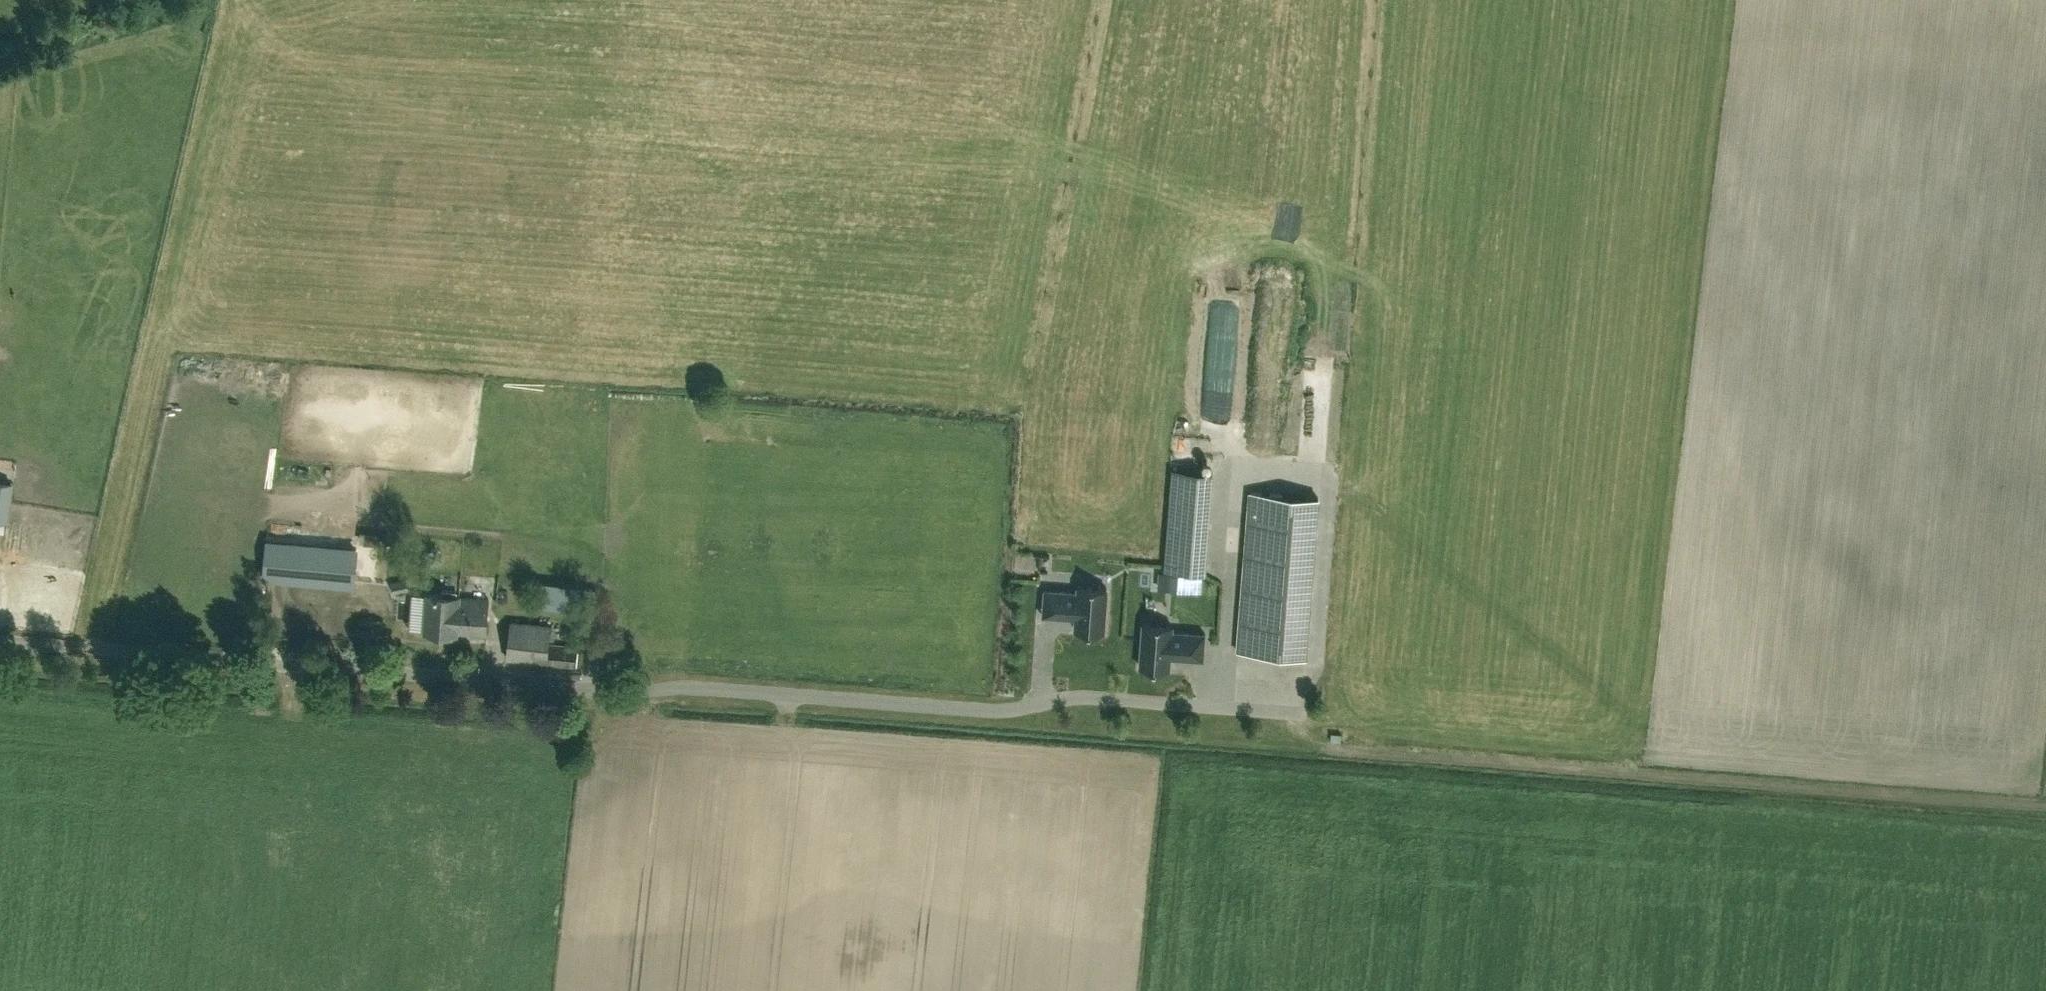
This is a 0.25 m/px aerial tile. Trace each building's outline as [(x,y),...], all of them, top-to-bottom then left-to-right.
[(1216,302),(1216,327),(1239,327),(1239,302),(1216,302)] [(1205,573),(1212,473),(1172,470),(1165,570),(1205,573)] [(6,521),(11,482),(0,481),(0,520),(6,521)] [(1306,657),(1318,498),(1250,492),(1238,652),(1306,657)] [(357,551),(304,546),(301,580),(354,585),(357,551)] [(1159,573),(1158,588),(1201,591),(1202,576),(1159,573)] [(1079,586),(1078,592),(1044,589),(1042,615),(1076,618),(1075,630),(1103,632),(1107,588),(1079,586)] [(486,634),(489,598),(460,596),(427,593),(425,631),(457,633),(457,632),(486,634)] [(422,625),(422,605),(411,605),(411,624),(422,625)] [(574,666),(577,646),(570,645),(549,643),(551,625),(511,621),(507,657),(547,661),(547,664),(566,666),(574,666)] [(1172,625),(1144,623),(1141,667),(1168,669),(1169,657),(1203,660),(1205,634),(1171,631),(1172,625)]
